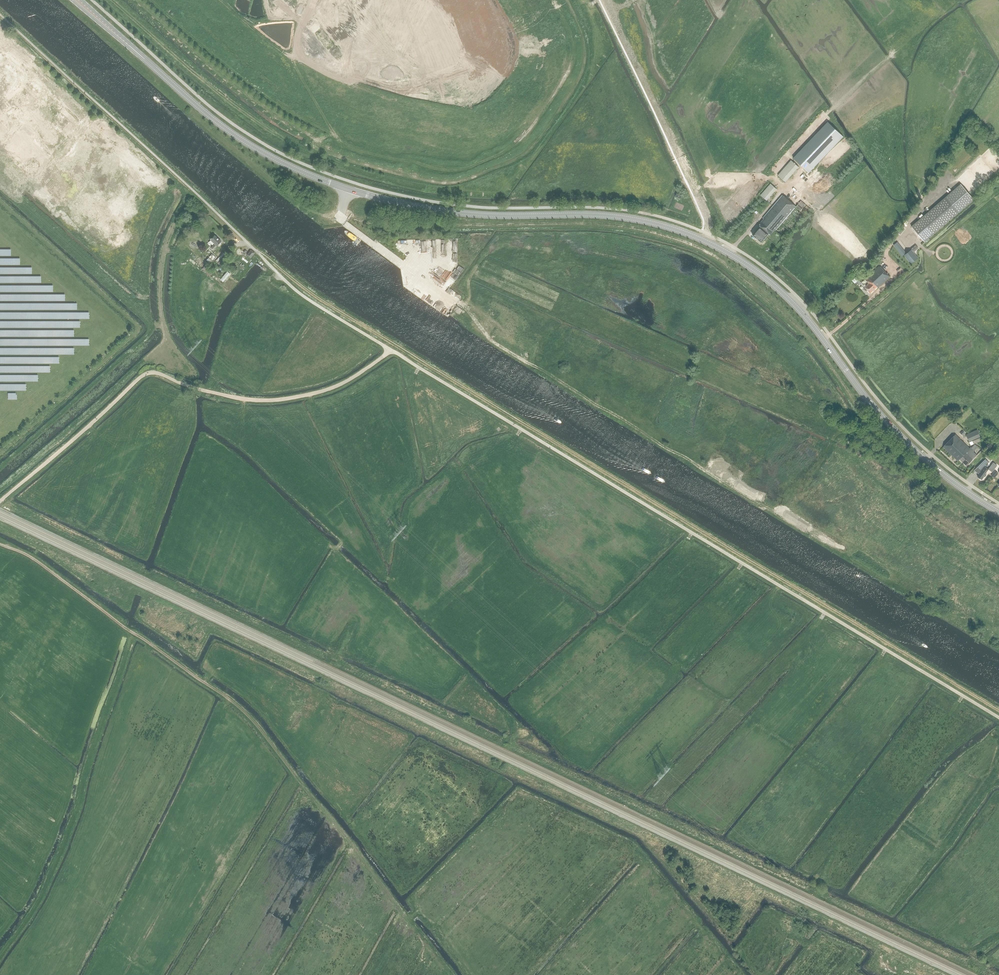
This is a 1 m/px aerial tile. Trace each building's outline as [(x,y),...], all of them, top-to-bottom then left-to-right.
[(18,112),(18,119),(23,120),(30,120),(31,116),(34,117),(35,115),(33,115),(32,112),(34,107),(42,107),(43,101),(41,101),(41,96),(42,94),(35,92),(30,92),(27,101),(28,105),(26,105),(28,105),(18,106),(18,112)] [(20,132),(18,117),(7,118),(8,133),(20,132)] [(810,172),(843,137),(827,122),(794,157),(810,172)] [(24,151),(37,157),(43,145),(29,139),(24,151)] [(30,171),(42,170),(41,159),(30,159),(30,171)] [(791,160),(777,175),(785,181),(798,166),(791,160)] [(17,171),(9,164),(0,174),(0,184),(3,187),(17,171)] [(760,195),(767,200),(776,188),(769,183),(760,195)] [(960,184),(911,227),(924,242),(974,199),(960,184)] [(775,232),(796,207),(782,195),(763,218),(764,219),(759,225),(760,225),(752,235),(761,243),(769,234),(770,235),(774,231),(775,232)] [(801,201),(796,207),(801,211),(806,205),(801,201)] [(215,235),(210,240),(215,244),(211,248),(213,250),(221,242),(215,235)] [(897,243),(894,245),(902,256),(905,253),(897,243)] [(907,253),(904,256),(910,264),(918,258),(914,252),(918,248),(916,245),(911,249),(911,250),(907,253)] [(225,254),(217,262),(219,265),(228,256),(225,254)] [(201,259),(198,263),(205,269),(208,266),(201,259)] [(867,290),(870,293),(876,287),(877,288),(889,277),(879,266),(865,280),(869,284),(865,287),(864,288),(864,289),(864,290),(865,290),(865,291),(866,291),(867,291),(867,290)] [(980,437),(977,430),(966,435),(969,442),(971,445),(982,441),(980,437)] [(943,447),(958,461),(960,459),(967,465),(977,455),(973,452),(975,451),(971,447),(970,448),(955,435),(955,434),(943,447)] [(982,464),(976,471),(976,472),(977,471),(980,473),(977,477),(982,480),(984,477),(987,474),(985,473),(988,469),(985,467),(988,463),(985,460),(986,459),(985,459),(981,463),(982,464)]
